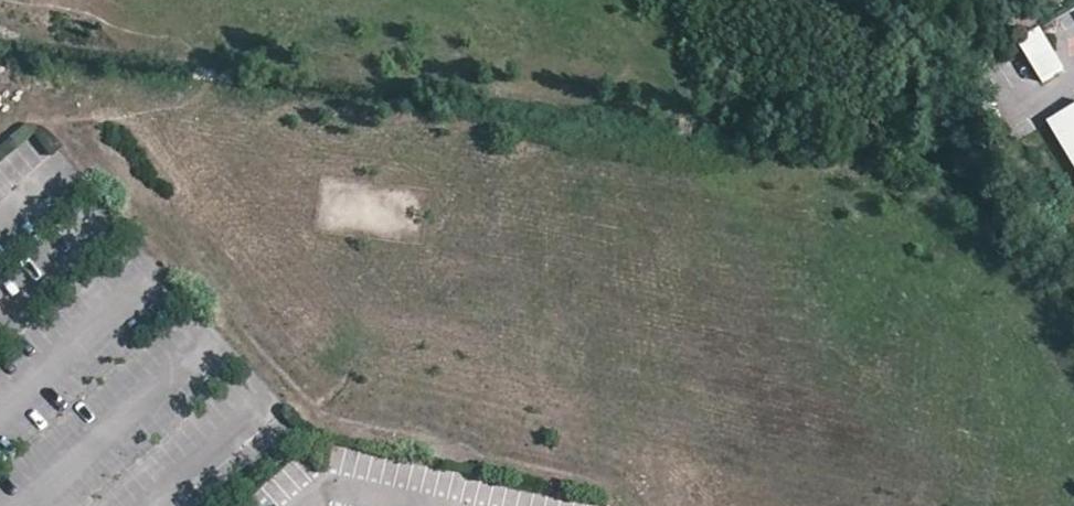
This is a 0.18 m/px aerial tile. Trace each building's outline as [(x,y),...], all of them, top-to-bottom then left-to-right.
[(1020,40),(1044,80),(1066,65),(1042,27),(1020,40)] [(1049,121),(1073,161),(1073,105),(1049,121)]
